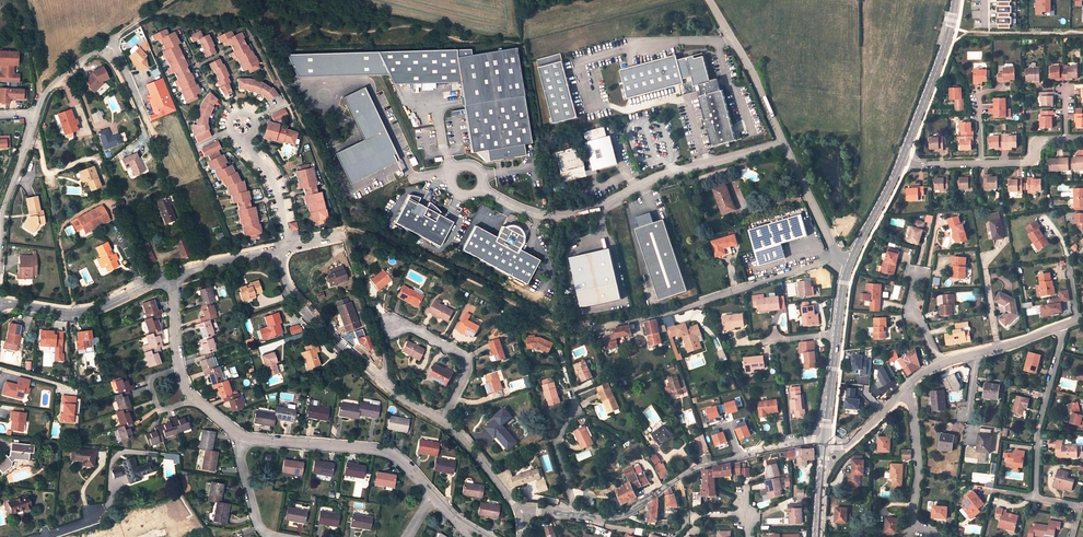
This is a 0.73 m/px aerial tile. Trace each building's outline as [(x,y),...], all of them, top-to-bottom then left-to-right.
[(998,2),(999,2),(999,6),(997,6),(997,14),(999,14),(999,18),(997,18),(997,25),(999,25),(999,29),(1016,28),(1016,24),(1012,24),(1012,17),(1016,17),(1016,13),(1012,13),(1012,6),(1016,6),(1016,2),(1012,2),(1012,0),(998,0),(998,2)] [(1036,14),(1041,14),(1041,12),(1050,12),(1050,0),(1036,0),(1036,14)] [(163,30),(151,36),(154,42),(160,39),(165,50),(162,52),(170,68),(167,69),(169,73),(172,72),(173,74),(175,72),(185,68),(187,67),(186,65),(189,64),(187,59),(184,61),(177,45),(179,44),(173,32),(168,35),(165,30),(163,30)] [(203,30),(193,35),(196,41),(199,39),(205,51),(204,51),(207,58),(217,53),(214,47),(215,46),(209,34),(206,36),(203,30)] [(231,31),(219,37),(222,43),(226,41),(228,45),(230,44),(231,45),(233,44),(243,40),(245,38),(244,37),(247,36),(244,31),(235,36),(232,31),(231,31)] [(146,40),(131,55),(138,62),(136,65),(137,69),(147,67),(145,56),(150,51),(146,40)] [(243,40),(233,44),(237,51),(246,46),(243,40)] [(237,51),(234,52),(235,54),(233,55),(235,59),(238,58),(240,64),(239,65),(242,72),(247,70),(249,74),(259,69),(257,65),(258,65),(254,57),(251,51),(254,50),(252,46),(250,47),(249,45),(246,46),(237,51)] [(531,143),(516,47),(457,56),(461,82),(471,152),(486,149),(488,161),(525,155),(523,144),(531,143)] [(391,84),(461,82),(457,56),(455,49),(283,54),(294,77),(386,74),(391,84)] [(2,82),(19,82),(20,74),(14,74),(15,65),(15,59),(18,59),(19,52),(0,51),(0,64),(3,64),(2,74),(2,82)] [(538,59),(543,79),(567,73),(562,53),(538,59)] [(138,62),(131,55),(130,55),(135,65),(136,65),(138,62)] [(621,69),(628,97),(694,80),(695,84),(710,81),(704,56),(696,58),(695,55),(679,60),(677,55),(621,69)] [(695,84),(695,86),(711,81),(705,56),(704,56),(710,81),(695,84)] [(220,59),(210,64),(213,70),(214,69),(220,81),(217,82),(219,88),(218,88),(224,97),(232,93),(229,84),(230,83),(227,77),(230,76),(224,64),(223,65),(220,59)] [(1003,74),(998,74),(998,82),(1008,82),(1008,79),(1010,79),(1015,79),(1015,68),(1013,68),(1013,65),(1012,64),(1005,64),(1004,65),(1004,68),(1003,68),(1003,74)] [(1078,78),(1078,66),(1068,67),(1068,69),(1064,69),(1064,80),(1068,79),(1068,78),(1073,78),(1078,78)] [(108,79),(102,67),(91,73),(92,74),(90,76),(91,77),(85,82),(90,86),(88,88),(93,93),(98,88),(97,86),(101,82),(108,79)] [(1031,69),(1026,69),(1026,80),(1031,80),(1036,80),(1036,82),(1040,82),(1040,79),(1040,71),(1040,67),(1035,67),(1035,69),(1031,69)] [(1060,67),(1050,67),(1050,78),(1056,78),(1060,78),(1060,80),(1064,80),(1064,69),(1060,69),(1060,67)] [(185,68),(175,72),(178,79),(188,74),(185,68)] [(977,69),(973,69),(973,84),(977,84),(977,82),(982,82),(987,81),(987,71),(982,71),(977,71),(977,69)] [(178,79),(174,81),(177,87),(179,86),(182,92),(181,92),(185,100),(187,104),(198,99),(196,95),(199,93),(195,85),(196,85),(194,79),(196,78),(194,74),(191,75),(191,73),(188,74),(178,79)] [(543,79),(554,122),(578,115),(567,73),(543,79)] [(146,84),(150,94),(166,87),(162,77),(146,84)] [(249,81),(238,81),(239,91),(248,91),(248,92),(253,93),(259,95),(259,94),(266,98),(266,99),(269,102),(279,97),(273,90),(272,91),(264,85),(256,83),(249,81)] [(166,87),(150,94),(148,96),(155,114),(149,116),(151,121),(175,109),(166,87)] [(10,98),(10,89),(1,88),(1,96),(0,102),(10,103),(10,98)] [(399,161),(365,88),(343,98),(363,139),(334,153),(349,185),(399,161)] [(961,88),(949,88),(950,100),(955,100),(955,111),(963,110),(963,96),(961,96),(961,93),(961,88)] [(24,90),(10,89),(10,98),(24,99),(24,90)] [(1042,100),(1042,106),(1053,105),(1053,100),(1053,96),(1055,96),(1055,93),(1054,91),(1040,92),(1040,96),(1042,96),(1042,100)] [(195,138),(198,145),(212,138),(208,131),(208,127),(207,127),(208,120),(209,120),(211,114),(213,109),(212,108),(217,102),(210,95),(204,103),(200,110),(198,117),(197,127),(192,128),(195,138)] [(1005,108),(1005,99),(994,99),(994,108),(1005,108)] [(994,118),(1006,117),(1005,108),(994,108),(988,108),(988,113),(991,113),(994,112),(994,114),(994,118)] [(1054,121),(1053,110),(1041,111),(1041,116),(1041,128),(1052,128),(1051,123),(1051,121),(1054,121)] [(74,121),(70,111),(58,115),(62,128),(64,127),(65,130),(67,135),(72,133),(74,132),(78,131),(76,126),(78,125),(76,120),(74,121)] [(98,112),(91,115),(94,123),(102,120),(100,116),(103,115),(101,112),(99,113),(98,112)] [(286,112),(273,119),(275,124),(276,124),(279,123),(278,127),(270,125),(266,141),(283,145),(284,144),(295,146),(298,134),(287,132),(287,129),(283,128),(286,120),(289,118),(286,112)] [(1081,113),(1076,113),(1075,113),(1075,117),(1077,117),(1077,122),(1077,127),(1082,127),(1082,113),(1081,113)] [(970,123),(959,123),(960,133),(962,133),(962,136),(973,136),(973,132),(971,132),(970,128),(970,123)] [(107,129),(98,133),(105,150),(121,143),(117,134),(110,137),(107,129)] [(1017,147),(1016,136),(1011,136),(1007,137),(1007,134),(1003,135),(1003,149),(1007,149),(1007,147),(1012,147),(1017,147)] [(615,135),(587,142),(594,171),(623,164),(615,135)] [(994,137),(989,137),(989,148),(994,148),(999,148),(998,150),(1003,149),(1003,135),(998,135),(998,137),(994,137)] [(935,138),(929,138),(929,149),(935,149),(939,149),(939,151),(943,151),(943,144),(945,144),(945,137),(942,138),(942,136),(938,136),(938,138),(935,138)] [(962,136),(957,137),(957,141),(960,141),(960,150),(971,150),(971,145),(971,141),(973,140),(973,136),(962,136)] [(202,152),(205,158),(208,157),(218,152),(222,150),(219,144),(202,152)] [(218,152),(208,157),(211,163),(221,158),(218,152)] [(136,154),(122,160),(126,169),(130,167),(133,176),(144,171),(136,154)] [(408,159),(411,166),(417,163),(414,156),(408,159)] [(1074,157),(1074,158),(1075,168),(1079,168),(1079,170),(1082,170),(1082,156),(1074,157)] [(231,195),(233,204),(238,203),(248,200),(250,200),(248,191),(245,192),(243,182),(242,183),(237,174),(235,175),(232,167),(227,169),(225,166),(227,165),(223,157),(221,158),(211,163),(208,164),(212,172),(215,171),(217,174),(216,175),(220,183),(223,181),(226,188),(228,188),(230,196),(231,195)] [(1069,168),(1069,158),(1059,159),(1059,170),(1069,170),(1069,168)] [(1059,159),(1050,159),(1050,171),(1059,170),(1059,159)] [(297,172),(301,189),(306,188),(317,186),(318,186),(314,168),(311,169),(310,165),(299,167),(300,171),(297,172)] [(100,188),(93,167),(79,172),(81,178),(83,177),(85,182),(86,182),(90,192),(100,188)] [(988,175),(983,175),(984,190),(988,190),(988,188),(992,188),(997,188),(997,177),(992,177),(988,178),(988,175)] [(940,178),(934,178),(934,189),(940,189),(944,189),(944,191),(949,191),(948,187),(948,181),(948,176),(944,177),(944,178),(940,178)] [(964,178),(959,178),(959,189),(964,189),(969,188),(969,190),(973,190),(973,176),(968,176),(968,178),(964,178)] [(1013,181),(1008,181),(1008,192),(1014,191),(1018,191),(1018,193),(1022,193),(1022,189),(1022,184),(1022,178),(1017,179),(1017,181),(1013,181)] [(1042,190),(1041,179),(1036,179),(1032,179),(1032,178),(1028,178),(1028,183),(1028,189),(1028,193),(1032,193),(1032,191),(1036,190),(1042,190)] [(725,184),(712,189),(723,215),(736,210),(734,205),(732,205),(726,190),(728,190),(725,184)] [(317,186),(306,188),(308,196),(319,193),(317,186)] [(911,189),(906,189),(907,201),(919,200),(919,195),(924,195),(923,187),(914,187),(914,189),(911,189)] [(1075,188),(1075,198),(1082,198),(1082,188),(1075,188)] [(310,213),(312,223),(316,222),(317,226),(326,224),(325,220),(329,219),(327,210),(325,201),(324,202),(323,193),(319,193),(308,196),(305,196),(307,205),(309,205),(311,213),(310,213)] [(422,198),(411,195),(397,222),(442,247),(456,222),(441,214),(443,213),(440,209),(431,203),(429,208),(420,203),(422,198)] [(36,197),(26,199),(29,217),(24,224),(34,231),(38,225),(38,223),(44,222),(42,211),(39,212),(36,197)] [(1075,207),(1082,207),(1082,198),(1075,198),(1075,207)] [(167,200),(157,204),(165,224),(175,220),(169,205),(167,200)] [(248,200),(238,203),(239,210),(250,208),(248,200)] [(78,218),(85,233),(109,220),(102,205),(78,218)] [(242,228),(244,237),(248,236),(249,240),(258,238),(257,234),(261,233),(259,224),(257,216),(255,216),(253,208),(250,208),(239,210),(236,211),(238,220),(241,219),(243,228),(242,228)] [(654,213),(638,217),(641,228),(637,230),(661,300),(692,291),(668,220),(657,223),(654,213)] [(999,213),(989,214),(990,221),(1000,219),(999,213)] [(931,223),(933,216),(926,214),(924,221),(931,223)] [(759,266),(785,258),(781,244),(808,236),(801,215),(748,231),(759,266)] [(959,217),(948,220),(951,229),(954,229),(955,233),(953,233),(956,242),(961,241),(962,243),(968,241),(963,226),(961,226),(959,217)] [(1000,219),(990,221),(993,240),(1003,238),(1000,219)] [(920,244),(925,230),(924,230),(926,222),(916,220),(914,227),(913,227),(909,241),(920,244)] [(1036,221),(1026,228),(1030,235),(1029,236),(1034,243),(1036,242),(1040,249),(1048,244),(1038,229),(1040,227),(1036,221)] [(297,223),(290,224),(291,231),(298,230),(297,223)] [(474,223),(462,247),(526,280),(538,256),(517,245),(518,242),(520,240),(521,237),(521,235),(521,232),(520,229),(519,228),(517,226),(516,225),(514,224),(512,223),(508,223),(506,223),(504,224),(501,223),(495,234),(474,223)] [(34,231),(24,224),(23,226),(33,233),(34,231)] [(735,235),(712,242),(716,257),(726,254),(724,249),(738,245),(735,235)] [(185,238),(176,241),(182,257),(191,253),(197,251),(192,240),(186,242),(185,238)] [(106,243),(96,248),(101,258),(99,259),(103,267),(105,266),(117,259),(114,255),(112,256),(109,251),(110,250),(106,243)] [(141,246),(148,264),(154,262),(148,244),(141,246)] [(611,249),(571,258),(582,306),(588,306),(622,298),(611,249)] [(889,252),(887,262),(886,262),(883,272),(884,272),(894,274),(897,264),(896,264),(898,254),(889,252)] [(36,256),(19,257),(19,262),(18,262),(18,276),(24,276),(24,279),(32,279),(32,276),(36,276),(36,256)] [(965,279),(966,267),(965,267),(966,259),(953,257),(952,267),(954,267),(953,278),(965,279)] [(346,278),(342,265),(330,269),(329,269),(331,274),(325,276),(329,289),(336,286),(335,285),(334,282),(346,278)] [(382,271),(370,280),(378,290),(388,282),(386,280),(388,278),(382,271)] [(1050,273),(1039,275),(1041,285),(1042,295),(1054,293),(1052,281),(1051,281),(1050,273)] [(815,295),(814,288),(813,288),(812,280),(800,281),(801,296),(815,295)] [(250,287),(246,288),(246,287),(240,289),(241,292),(239,293),(242,302),(249,299),(249,296),(254,295),(262,292),(259,282),(249,285),(250,287)] [(867,284),(867,299),(862,298),(861,305),(867,306),(867,304),(871,304),(871,306),(871,311),(880,312),(881,300),(879,300),(880,293),(881,293),(881,285),(867,284)] [(412,291),(403,286),(397,297),(406,301),(407,299),(417,305),(422,296),(421,295),(422,293),(420,290),(416,289),(413,289),(412,291)] [(204,305),(211,303),(215,302),(210,287),(199,291),(203,302),(199,303),(200,306),(204,305)] [(1060,302),(1070,301),(1068,289),(1058,291),(1059,297),(1049,298),(1049,303),(1039,305),(1041,316),(1062,313),(1060,302)] [(1014,300),(1000,293),(996,301),(1006,306),(1007,311),(1000,318),(1005,324),(1011,318),(1012,319),(1016,316),(1015,313),(1016,313),(1014,300)] [(780,310),(778,296),(764,298),(763,295),(752,296),(753,305),(758,305),(758,309),(769,308),(770,310),(770,311),(780,310)] [(953,315),(952,306),(955,305),(955,295),(944,295),(945,306),(942,306),(941,306),(941,316),(953,315)] [(141,302),(147,319),(159,315),(162,314),(160,310),(157,311),(153,298),(141,302)] [(441,301),(437,298),(430,312),(433,313),(440,317),(448,321),(453,311),(439,304),(441,301)] [(341,313),(345,325),(344,326),(346,332),(359,327),(351,303),(348,304),(347,299),(336,303),(338,308),(337,308),(339,314),(341,313)] [(216,318),(211,303),(204,305),(200,306),(204,317),(200,319),(202,323),(208,320),(216,318)] [(809,307),(802,308),(804,326),(815,324),(814,306),(809,307)] [(276,333),(282,332),(280,327),(279,326),(278,324),(281,323),(278,314),(274,315),(273,313),(270,314),(271,316),(264,318),(268,328),(266,328),(266,329),(260,330),(263,339),(268,337),(269,338),(277,335),(276,333)] [(471,315),(467,313),(458,331),(466,335),(468,332),(470,334),(475,336),(479,326),(468,320),(471,315)] [(743,314),(723,317),(724,327),(734,326),(734,327),(744,326),(743,314)] [(144,320),(149,335),(160,331),(157,320),(160,319),(159,315),(147,319),(144,320)] [(886,318),(874,319),(875,328),(875,332),(873,332),(874,339),(885,339),(885,331),(883,332),(883,327),(887,327),(886,318)] [(203,339),(211,336),(213,336),(208,320),(202,323),(194,325),(196,330),(199,329),(203,339)] [(649,340),(650,345),(657,344),(661,343),(656,320),(645,322),(649,340)] [(955,339),(961,338),(961,341),(967,340),(967,338),(971,337),(970,331),(962,332),(962,328),(970,327),(969,322),(956,324),(957,331),(957,333),(954,333),(945,334),(947,345),(956,343),(955,339)] [(666,329),(669,338),(677,335),(678,338),(682,336),(684,341),(686,340),(689,346),(699,342),(697,336),(701,335),(698,325),(691,328),(691,329),(688,330),(685,323),(675,327),(674,326),(666,329)] [(19,335),(20,326),(10,324),(7,343),(5,342),(4,348),(14,350),(16,344),(17,335),(19,335)] [(616,338),(632,335),(631,330),(635,328),(634,324),(612,329),(613,335),(604,337),(606,349),(618,346),(616,338)] [(289,329),(292,337),(299,334),(296,327),(289,329)] [(91,331),(78,333),(79,341),(77,342),(78,349),(91,348),(90,340),(92,340),(91,331)] [(146,353),(151,351),(159,348),(162,347),(158,336),(162,335),(160,331),(149,335),(146,336),(149,345),(144,347),(146,353)] [(41,332),(40,348),(49,348),(49,347),(55,347),(55,352),(59,356),(59,361),(64,361),(63,354),(61,354),(62,334),(57,334),(56,336),(53,335),(53,332),(41,332)] [(199,340),(203,351),(200,352),(201,356),(203,356),(209,353),(216,351),(211,336),(203,339),(199,340)] [(529,339),(528,339),(528,349),(536,348),(540,349),(548,353),(553,343),(541,338),(536,338),(529,339)] [(500,339),(490,343),(494,355),(496,355),(498,360),(506,358),(500,339)] [(423,350),(407,341),(403,350),(412,354),(411,356),(418,360),(423,350)] [(814,341),(800,343),(800,347),(798,347),(799,353),(804,353),(806,363),(804,363),(805,368),(815,367),(814,362),(816,362),(814,347),(815,347),(814,341)] [(302,353),(305,362),(308,361),(311,367),(319,365),(315,353),(314,349),(317,348),(316,344),(304,348),(305,352),(302,353)] [(144,353),(149,368),(160,364),(157,353),(160,352),(159,348),(151,351),(146,353),(144,353)] [(915,348),(898,360),(908,376),(921,367),(915,348)] [(723,349),(717,352),(721,361),(726,359),(723,349)] [(888,356),(890,359),(891,362),(899,359),(896,352),(888,356)] [(1041,355),(1029,352),(1024,370),(1036,373),(1036,371),(1034,371),(1036,364),(1038,364),(1041,355)] [(200,361),(204,371),(214,368),(211,357),(209,353),(203,356),(201,356),(198,357),(195,358),(196,362),(200,361)] [(262,357),(265,368),(264,369),(266,375),(268,374),(268,377),(278,374),(275,364),(276,363),(274,354),(262,357)] [(856,383),(870,384),(871,356),(850,355),(849,373),(857,374),(856,383)] [(763,356),(745,358),(745,368),(754,367),(754,369),(764,368),(763,356)] [(585,361),(576,365),(579,373),(583,382),(592,378),(585,361)] [(447,385),(453,373),(437,365),(431,377),(447,385)] [(877,387),(890,383),(884,366),(875,370),(878,381),(875,382),(877,387)] [(223,382),(218,367),(216,368),(214,368),(204,371),(205,376),(208,375),(212,386),(213,385),(223,382)] [(501,371),(486,377),(489,383),(485,385),(489,394),(502,389),(500,381),(504,380),(501,371)] [(946,376),(953,391),(960,388),(953,373),(946,376)] [(114,379),(119,394),(121,394),(129,391),(131,390),(133,390),(132,385),(128,387),(125,376),(114,379)] [(688,392),(685,383),(680,385),(677,376),(669,379),(670,384),(668,384),(669,389),(672,388),(673,392),(675,396),(678,395),(683,393),(688,392)] [(18,377),(16,386),(5,382),(2,395),(20,400),(23,388),(27,389),(29,380),(18,377)] [(217,388),(221,399),(224,399),(224,398),(232,396),(227,381),(223,382),(213,385),(212,386),(214,389),(217,388)] [(544,386),(543,386),(545,392),(548,401),(550,400),(552,405),(560,403),(558,395),(554,383),(553,383),(544,386)] [(999,385),(986,383),(984,398),(997,399),(999,385)] [(599,393),(603,401),(605,400),(610,412),(619,409),(608,384),(597,388),(599,393)] [(858,409),(859,398),(855,398),(856,388),(845,387),(844,408),(858,409)] [(130,407),(126,396),(130,395),(129,391),(121,394),(119,394),(114,396),(119,411),(130,407)] [(800,391),(792,392),(793,400),(791,400),(792,411),(795,410),(796,417),(805,415),(805,409),(802,409),(800,395),(800,391)] [(944,391),(931,392),(933,410),(946,409),(944,391)] [(229,401),(232,412),(243,409),(238,394),(232,396),(224,398),(225,402),(229,401)] [(75,406),(75,397),(63,396),(62,403),(63,404),(62,414),(61,415),(60,420),(62,422),(72,423),(73,415),(74,415),(74,405),(75,406)] [(1029,399),(1017,396),(1013,412),(1022,414),(1024,407),(1027,408),(1029,399)] [(777,399),(758,402),(759,412),(768,410),(769,412),(778,411),(777,399)] [(326,421),(328,409),(319,407),(320,402),(311,400),(308,417),(326,421)] [(721,405),(724,412),(728,411),(729,414),(738,411),(736,401),(721,405)] [(1081,415),(1079,407),(1077,402),(1071,404),(1073,409),(1073,412),(1072,419),(1073,419),(1071,424),(1082,427),(1082,415),(1081,415)] [(370,405),(360,403),(360,404),(360,407),(358,415),(376,418),(378,406),(370,405)] [(341,404),(339,416),(358,419),(358,415),(360,407),(341,404)] [(721,405),(707,409),(710,419),(720,416),(719,414),(723,413),(721,405)] [(517,442),(503,424),(512,417),(504,406),(492,416),(494,419),(485,426),(505,452),(517,442)] [(130,407),(119,411),(116,412),(121,427),(131,423),(127,412),(131,411),(130,407)] [(274,419),(293,422),(295,410),(277,407),(275,415),(275,417),(274,419)] [(275,415),(256,411),(254,423),(273,426),(274,419),(275,417),(275,415)] [(13,412),(11,412),(9,421),(12,421),(11,430),(21,432),(24,414),(22,414),(13,412)] [(187,418),(177,421),(175,417),(172,418),(177,433),(191,428),(187,418)] [(408,420),(390,417),(388,429),(406,432),(408,420)] [(162,438),(177,433),(172,418),(168,419),(169,423),(158,427),(162,438)] [(745,422),(738,424),(740,428),(737,430),(740,439),(751,435),(745,422)] [(117,428),(122,443),(133,439),(129,428),(133,427),(131,423),(121,427),(117,428)] [(649,432),(646,435),(651,440),(654,438),(659,445),(672,436),(668,431),(670,429),(666,424),(664,425),(663,425),(651,434),(649,432)] [(585,426),(576,430),(581,439),(579,440),(583,449),(593,443),(585,426)] [(155,432),(145,435),(148,446),(163,441),(162,438),(158,427),(154,428),(155,432)] [(718,429),(712,432),(717,446),(727,442),(723,432),(720,433),(718,429)] [(202,431),(199,450),(201,450),(205,451),(211,452),(214,433),(202,431)] [(959,435),(942,433),(941,442),(942,443),(941,449),(952,451),(953,444),(957,445),(959,435)] [(992,435),(979,434),(977,451),(990,453),(992,435)] [(879,437),(878,451),(890,451),(890,437),(879,437)] [(418,452),(437,455),(439,444),(420,440),(418,452)] [(1062,440),(1049,440),(1049,448),(1056,448),(1056,459),(1067,459),(1067,457),(1077,457),(1078,446),(1062,446),(1062,440)] [(10,456),(7,457),(6,455),(0,459),(0,471),(2,474),(11,467),(12,462),(15,460),(26,461),(26,462),(28,462),(29,453),(33,454),(34,445),(11,443),(10,456)] [(785,457),(789,457),(797,456),(798,456),(799,465),(807,465),(807,460),(815,460),(814,449),(799,449),(785,451),(785,457)] [(94,452),(72,450),(71,460),(83,461),(82,465),(93,466),(94,452)] [(1012,453),(1008,453),(1007,462),(1010,462),(1014,463),(1014,466),(1022,467),(1024,451),(1016,450),(1015,451),(1015,453),(1012,453)] [(205,451),(202,469),(214,471),(217,453),(211,452),(205,451)] [(650,457),(654,464),(660,461),(657,454),(650,457)] [(129,480),(139,476),(153,471),(150,463),(136,468),(133,459),(123,462),(126,472),(127,474),(129,480)] [(434,470),(452,474),(454,462),(436,459),(434,470)] [(303,463),(284,460),(282,472),(301,475),(303,463)] [(853,460),(852,460),(852,473),(850,473),(850,477),(849,477),(848,485),(859,485),(860,474),(863,474),(864,460),(862,460),(853,460)] [(333,464),(315,462),(313,473),(331,476),(333,464)] [(365,466),(346,463),(344,475),(363,478),(365,466)] [(663,463),(656,467),(661,478),(669,474),(663,463)] [(715,478),(732,476),(731,463),(714,468),(714,469),(703,470),(705,496),(714,496),(713,478),(715,478)] [(766,481),(775,478),(775,477),(780,475),(777,464),(767,466),(768,471),(769,474),(766,474),(764,475),(766,481)] [(903,464),(892,464),(891,473),(892,473),(892,478),(894,478),(893,482),(893,485),(902,486),(902,475),(905,475),(906,469),(903,469),(903,466),(903,464)] [(633,468),(635,474),(642,471),(639,465),(633,468)] [(119,468),(112,470),(115,478),(122,476),(121,473),(119,468)] [(622,504),(637,497),(633,490),(648,482),(644,474),(637,477),(635,474),(633,468),(625,472),(630,483),(620,488),(617,490),(622,504)] [(740,468),(741,476),(749,476),(749,468),(740,468)] [(537,469),(513,477),(510,469),(499,473),(511,489),(516,488),(516,487),(541,478),(537,469)] [(1069,472),(1058,470),(1055,482),(1059,483),(1058,487),(1066,488),(1072,490),(1074,480),(1067,478),(1069,472)] [(395,475),(376,472),(375,484),(393,487),(395,475)] [(781,490),(779,484),(778,484),(776,478),(775,478),(766,481),(764,481),(766,487),(768,486),(768,489),(763,490),(765,495),(767,495),(768,499),(780,496),(778,491),(781,490)] [(544,480),(535,483),(539,492),(547,490),(544,480)] [(212,482),(208,501),(212,502),(217,503),(220,503),(223,485),(212,482)] [(1059,483),(1055,482),(1053,488),(1065,491),(1066,488),(1058,487),(1059,483)] [(464,483),(462,495),(481,498),(483,486),(464,483)] [(666,496),(668,507),(677,508),(673,494),(671,487),(664,492),(666,496)] [(967,499),(963,502),(964,502),(966,505),(963,508),(971,518),(980,511),(978,509),(983,504),(973,491),(966,498),(967,499)] [(701,492),(693,492),(694,507),(701,507),(701,492)] [(26,496),(9,503),(13,514),(30,508),(26,496)] [(658,506),(658,497),(650,503),(648,522),(650,522),(656,522),(657,522),(658,506)] [(487,504),(480,503),(478,515),(497,518),(499,506),(494,505),(494,501),(488,500),(487,504)] [(217,503),(213,522),(225,524),(229,505),(220,503),(217,503)] [(791,513),(791,524),(803,523),(802,504),(788,504),(789,513),(791,513)] [(947,507),(933,506),(932,517),(946,518),(947,507)] [(306,511),(288,508),(286,520),(304,523),(306,511)] [(847,508),(836,508),(835,522),(846,522),(847,508)] [(1005,510),(998,508),(996,516),(1001,517),(999,526),(1014,530),(1017,517),(1010,516),(1010,514),(1004,512),(1005,510)] [(339,515),(320,512),(318,524),(337,527),(339,515)] [(371,518),(353,515),(351,527),(369,530),(371,518)] [(897,519),(886,518),(885,532),(896,532),(897,519)] [(1036,524),(1035,528),(1031,527),(1028,536),(1034,536),(1034,535),(1043,536),(1050,536),(1050,531),(1054,532),(1055,528),(1059,529),(1060,522),(1050,521),(1049,526),(1036,524)]
